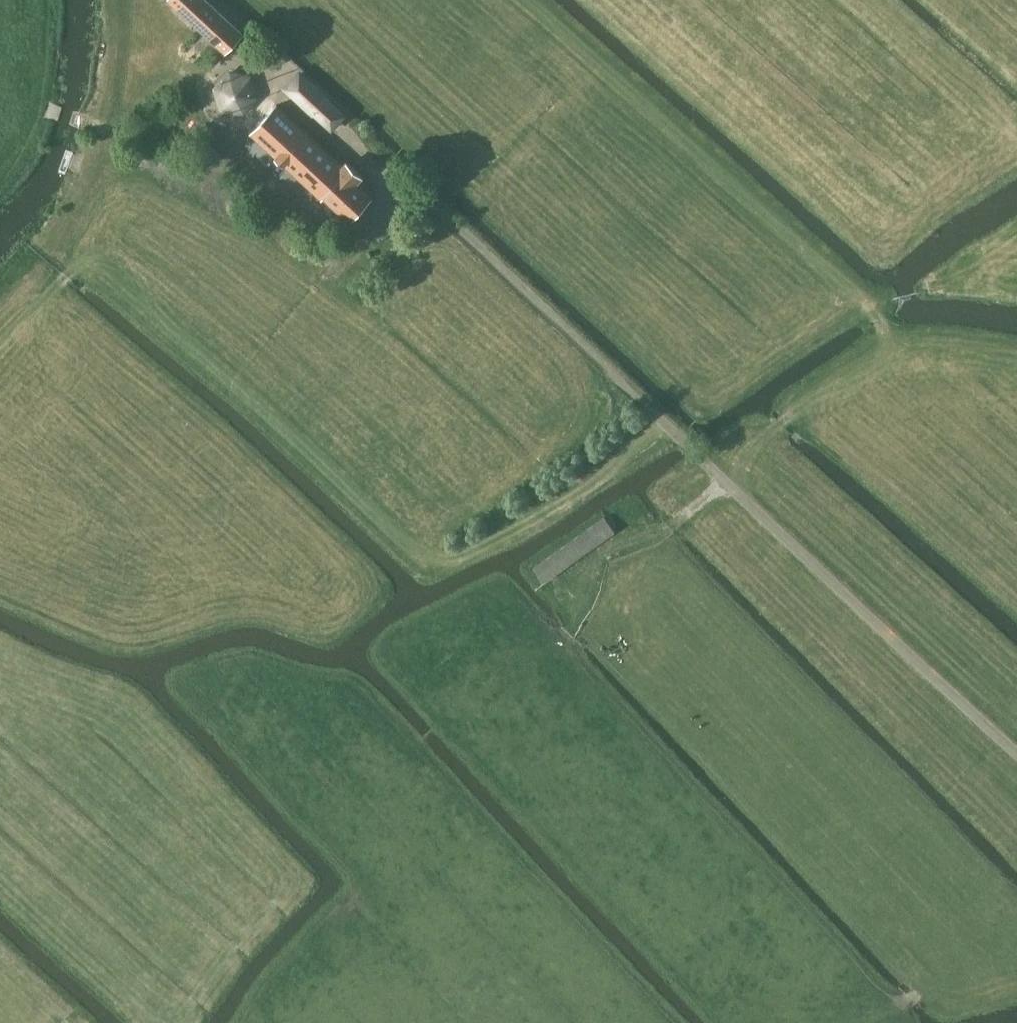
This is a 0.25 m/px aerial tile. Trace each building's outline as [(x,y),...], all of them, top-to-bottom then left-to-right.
[(227,51),(243,33),(207,0),(171,0),(227,51)] [(273,73),(326,120),(338,107),(285,59),(273,73)] [(224,111),(244,118),(259,103),(248,78),(231,75),(218,90),(224,111)] [(325,194),(350,218),(371,196),(356,182),(363,174),(348,161),(344,165),(275,102),(250,129),(323,196),(325,194)] [(601,509),(513,565),(525,584),(613,528),(601,509)]
